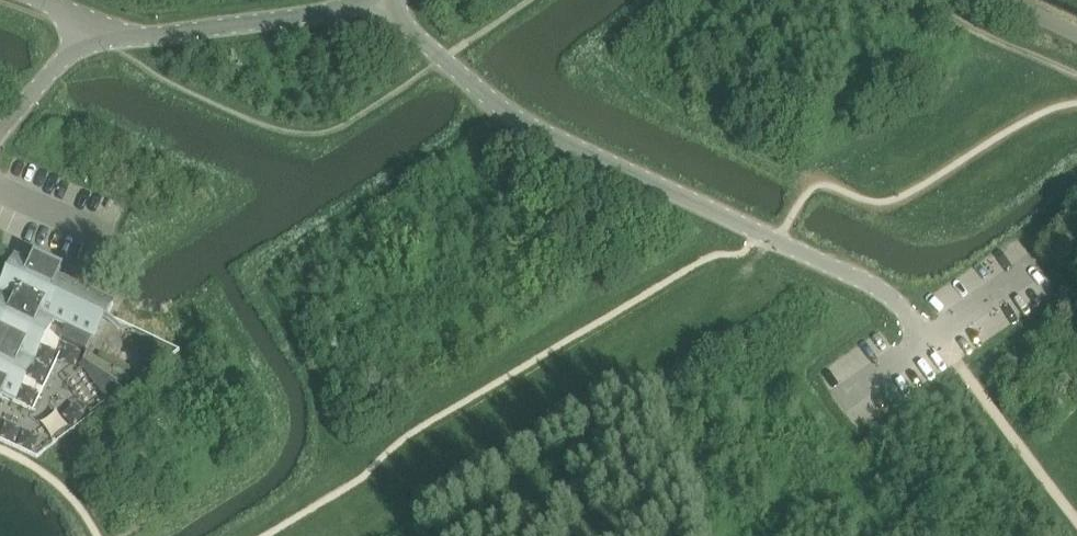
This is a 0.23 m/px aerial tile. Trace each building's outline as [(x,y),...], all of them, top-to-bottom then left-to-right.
[(30,264),(25,275),(12,269),(0,296),(0,396),(13,403),(33,362),(52,371),(70,332),(92,342),(104,317),(106,318),(113,304),(70,283),(30,264)] [(100,390),(110,404),(124,394),(114,380),(100,390)]
